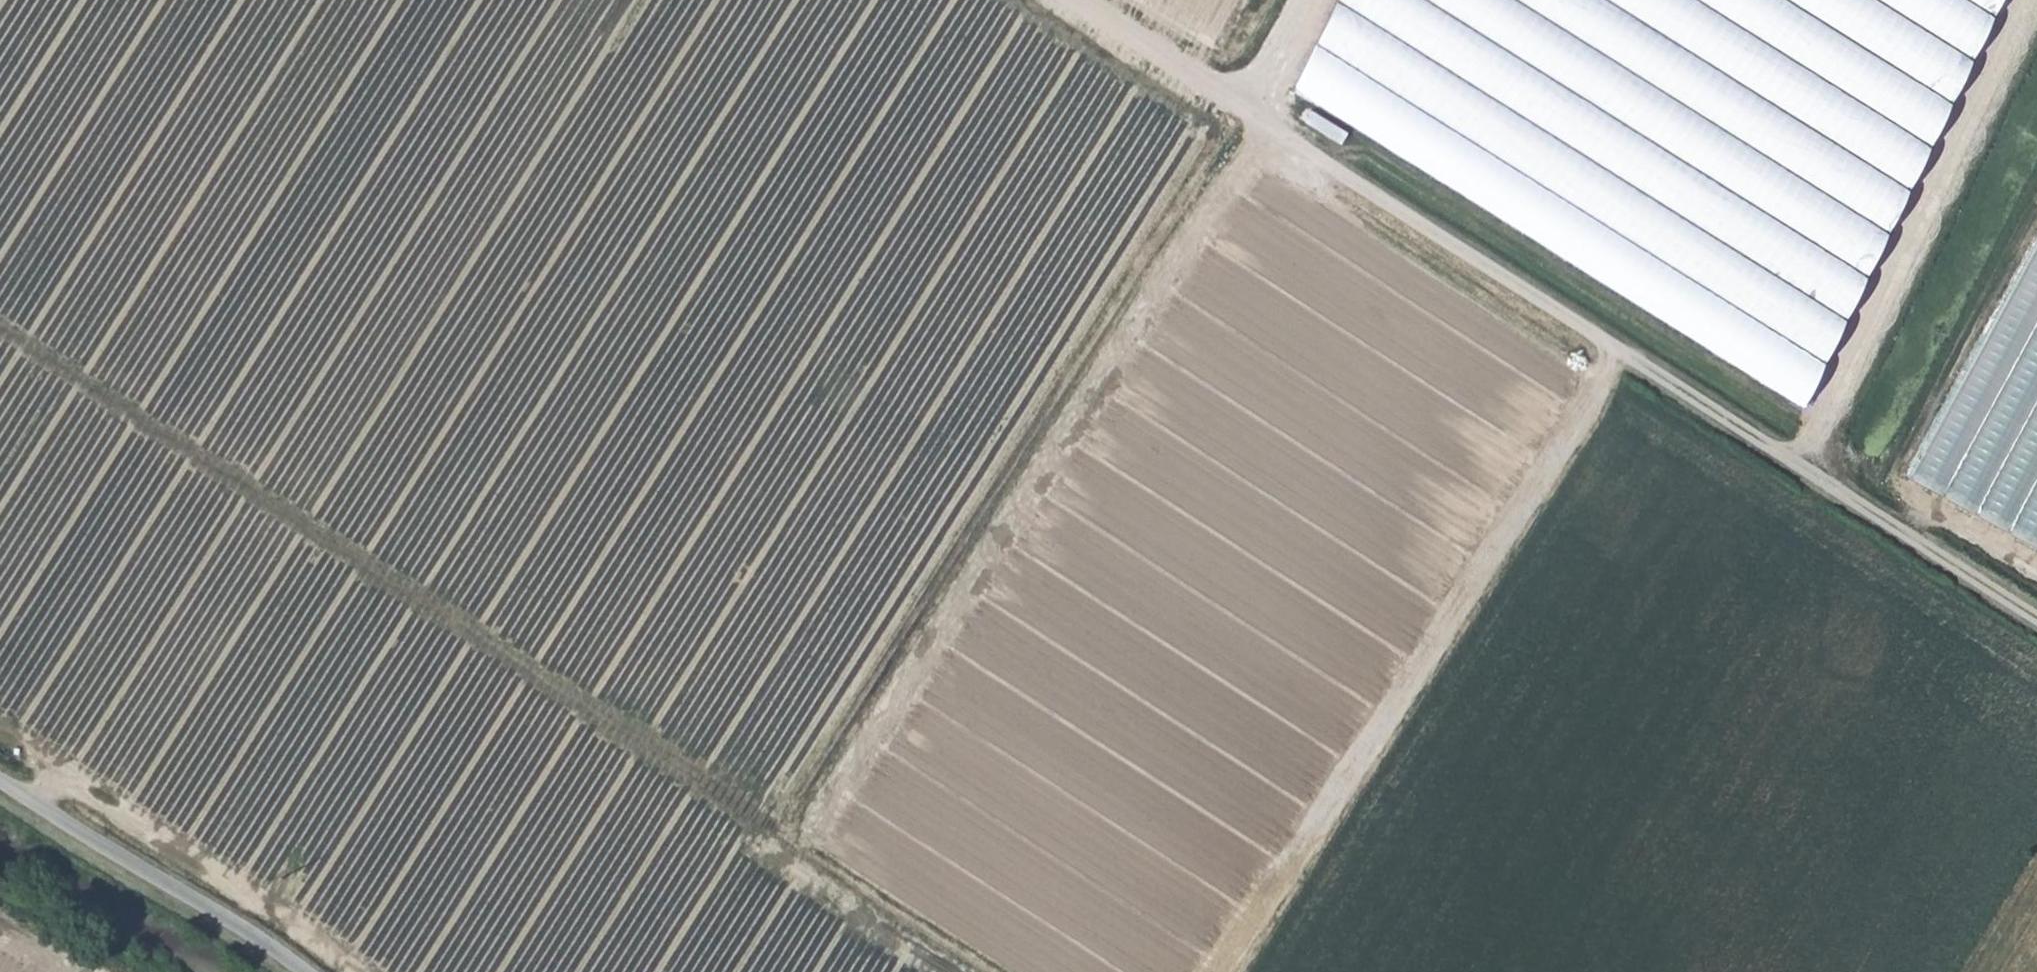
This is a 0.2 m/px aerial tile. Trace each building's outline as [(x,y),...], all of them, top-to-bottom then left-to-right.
[(1287,89),(1804,411),(1998,0),(1330,0),(1287,89)] [(1903,478),(2036,557),(2036,227),(1903,478)]
